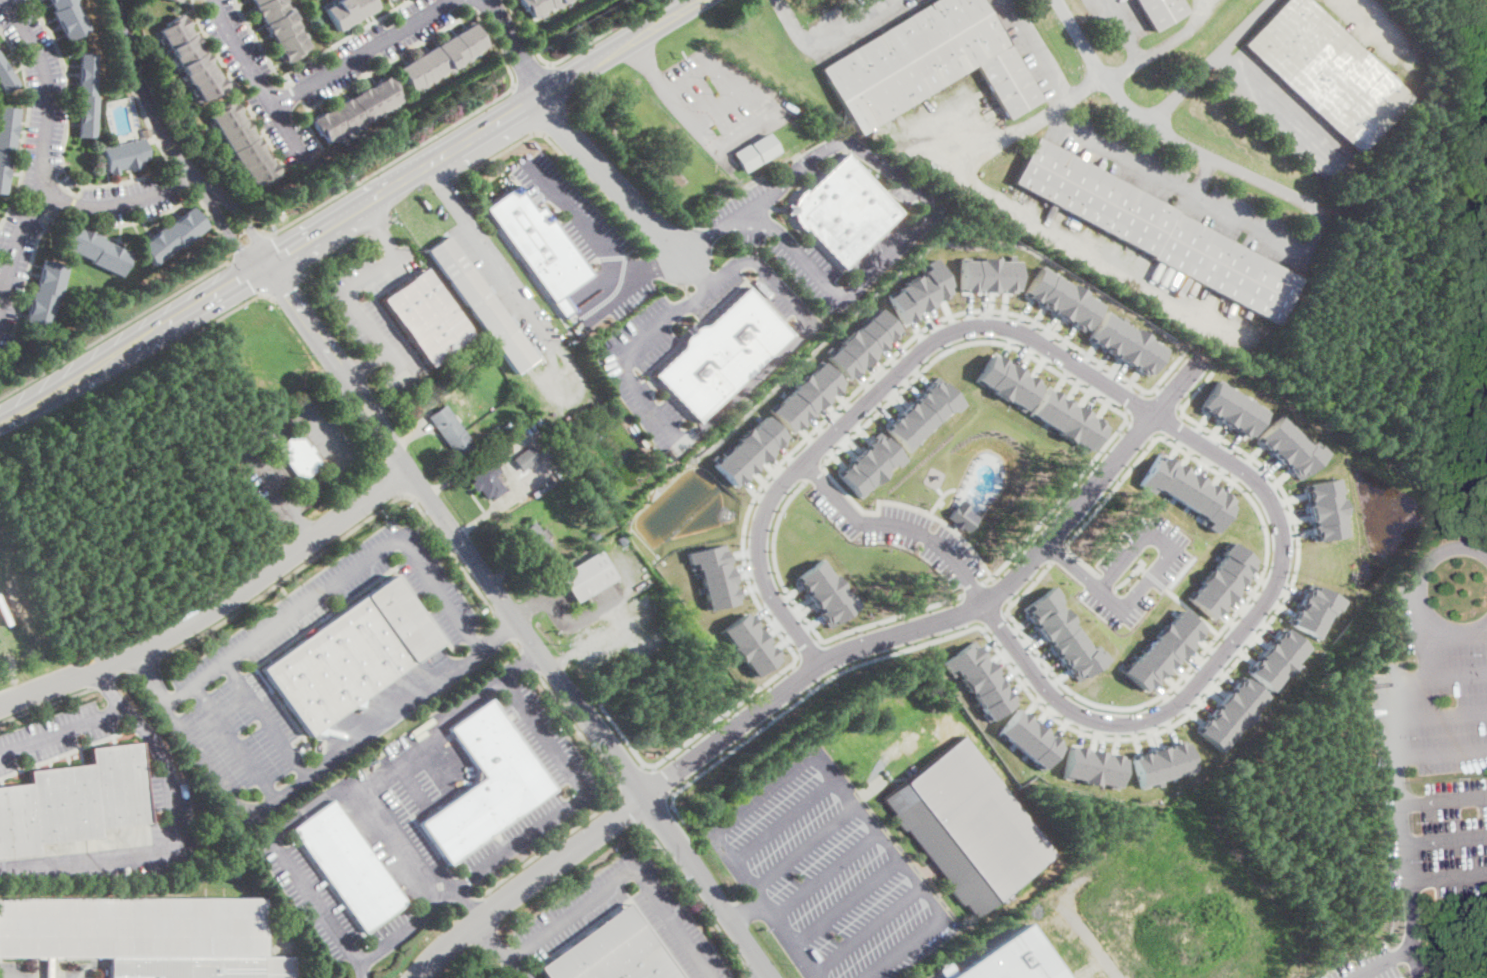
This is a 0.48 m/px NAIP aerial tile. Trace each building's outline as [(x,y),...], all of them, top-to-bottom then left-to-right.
[(54,11),(48,0),(77,0),(75,1),(90,30),(67,42),(52,12),(54,11)] [(255,4),(253,0),(284,0),(288,0),(285,2),(289,8),(292,6),(294,9),(290,11),(294,17),(298,15),(300,17),(296,20),(300,26),(298,27),(302,34),(306,31),(309,36),(305,38),(309,45),(301,50),(303,52),(287,61),(286,59),(285,60),(279,50),(280,49),(275,41),(276,40),(271,32),(269,33),(265,26),(266,25),(260,15),(259,15),(255,8),(256,7),(254,5),(255,4)] [(336,2),(335,0),(373,0),(378,8),(368,14),(367,13),(358,18),(359,20),(356,21),(350,25),(349,23),(348,24),(349,26),(345,28),(344,27),(338,30),(325,9),(336,2)] [(524,11),(517,0),(562,0),(559,2),(561,6),(559,7),(557,4),(550,8),(549,6),(543,10),(545,14),(540,17),(538,13),(531,17),(527,10),(524,11)] [(820,70),(935,0),(982,0),(1038,94),(1041,100),(1009,119),(976,64),(859,135),(820,70)] [(1153,33),(1133,0),(1180,0),(1187,12),(1153,33)] [(1252,37),(1286,0),(1308,0),(1411,98),(1403,106),(1359,154),(1252,53),(1243,45),(1252,37)] [(182,15),(183,14),(185,18),(185,17),(189,25),(189,26),(193,34),(195,32),(201,42),(202,41),(203,44),(202,45),(205,51),(206,51),(211,59),(212,59),(213,62),(212,62),(215,68),(216,68),(221,76),(222,75),(223,78),(226,79),(227,81),(227,84),(228,86),(227,86),(228,88),(213,98),(211,95),(204,100),(199,93),(196,95),(193,90),(197,88),(193,82),(191,83),(187,76),(184,79),(182,76),(186,74),(182,67),(178,69),(177,67),(180,64),(177,58),(173,61),(172,58),(175,56),(172,50),(168,52),(166,49),(170,47),(167,41),(162,43),(160,39),(164,37),(159,29),(167,24),(166,22),(181,13),(182,15)] [(479,52),(476,54),(475,52),(469,55),(471,59),(468,61),(466,57),(460,61),(462,64),(459,66),(457,63),(451,66),(453,69),(450,71),(449,68),(442,71),(444,75),(442,76),(440,73),(434,77),(436,80),(433,82),(431,78),(425,82),(427,85),(424,87),(423,86),(421,88),(419,84),(410,89),(397,67),(472,22),(485,44),(477,49),(479,52)] [(97,96),(95,138),(79,137),(80,96),(77,96),(78,83),(79,54),(96,54),(95,96),(97,96)] [(4,94),(0,88),(0,56),(19,84),(4,94)] [(386,75),(386,77),(388,75),(398,91),(396,92),(400,99),(393,104),(395,108),(391,110),(388,107),(382,111),(384,114),(381,116),(379,112),(373,116),(375,120),(373,121),(370,117),(364,121),(366,125),(365,126),(364,126),(362,123),(356,126),(358,130),(355,132),(353,128),(346,132),(345,131),(339,134),(342,138),(337,141),(335,137),(327,142),(323,134),(321,135),(311,120),(313,119),(313,117),(323,111),(324,112),(332,107),(332,108),(340,103),(340,102),(347,98),(348,98),(358,92),(357,91),(365,87),(365,88),(367,87),(368,87),(376,83),(375,81),(386,75)] [(234,101),(234,100),(236,103),(238,103),(240,106),(239,108),(241,111),(240,111),(245,119),(246,118),(252,127),(253,126),(254,129),(253,130),(256,136),(257,136),(262,144),(263,144),(265,147),(263,148),(267,154),(267,153),(272,161),(273,161),(275,164),(276,164),(280,171),(278,172),(280,174),(264,184),(263,181),(255,186),(251,179),(247,181),(245,176),(248,174),(244,167),(243,169),(239,162),(235,165),(234,162),(237,160),(233,153),(230,155),(228,152),(232,150),(228,144),(224,147),(223,144),(227,142),(223,136),(219,138),(218,135),(222,133),(218,127),(214,129),(211,125),(215,123),(211,115),(218,110),(217,108),(232,99),(234,101)] [(5,195),(0,194),(0,108),(18,109),(14,141),(13,153),(10,153),(5,195)] [(150,134),(143,136),(141,129),(148,127),(150,134)] [(779,153),(744,173),(732,153),(768,133),(779,153)] [(145,140),(147,148),(150,160),(141,162),(143,168),(132,171),(132,169),(126,171),(126,169),(119,170),(120,174),(112,176),(111,172),(108,172),(103,148),(120,143),(120,144),(131,142),(131,141),(136,139),(136,140),(145,138),(145,140)] [(1277,324),(1152,259),(1153,257),(1013,183),(1036,138),(1177,212),(1176,213),(1301,278),(1277,324)] [(846,155),(900,213),(843,270),(803,228),(801,231),(797,226),(793,223),(792,219),(790,215),(781,215),(782,208),(790,208),(791,203),(793,199),(797,195),(800,191),(803,194),(846,155)] [(71,188),(70,189),(63,182),(68,176),(75,183),(71,188)] [(483,209),(562,320),(572,313),(561,297),(590,276),(541,206),(534,212),(515,186),(483,209)] [(208,227),(182,248),(180,246),(154,266),(138,246),(143,242),(164,226),(166,228),(192,207),(208,227)] [(131,253),(121,277),(91,263),(92,261),(62,248),(72,224),(103,238),(102,240),(131,253)] [(523,369),(516,374),(427,251),(448,236),(537,359),(523,369)] [(959,260),(959,291),(1015,291),(1016,260),(996,260),(996,257),(979,257),(979,260),(959,260)] [(887,297),(902,324),(916,316),(915,314),(952,292),(934,258),(919,267),(921,272),(902,283),(902,285),(897,287),(899,290),(887,297)] [(67,266),(59,299),(56,298),(49,330),(24,324),(28,306),(32,292),(35,292),(42,260),(67,266)] [(475,335),(429,367),(382,300),(425,269),(427,267),(475,335)] [(1024,291),(1084,329),(1099,304),(1083,294),(1084,292),(1069,283),(1068,285),(1039,267),(1024,291)] [(746,288),(790,335),(697,423),(653,375),(681,349),(683,341),(686,336),(681,330),(687,324),(693,330),(697,327),(704,326),(707,325),(746,288)] [(825,357),(840,344),(839,342),(851,329),(853,331),(877,308),(899,329),(847,380),(825,357)] [(1102,311),(1087,337),(1147,376),(1164,349),(1146,338),(1148,336),(1133,327),(1131,330),(1102,311)] [(1024,409),(1039,384),(991,353),(974,379),(993,390),(991,392),(1005,401),(1007,399),(1024,409)] [(769,410),(790,432),(842,384),(821,361),(806,376),(803,373),(792,385),(794,388),(769,410)] [(886,428),(907,451),(914,444),(913,443),(951,408),(955,412),(964,403),(943,380),(939,384),(935,380),(897,416),(888,424),(889,426),(886,428)] [(1216,381),(1255,405),(1257,404),(1265,409),(1248,438),(1200,407),(1216,381)] [(1029,413),(1045,388),(1105,425),(1090,451),(1073,440),(1072,443),(1056,432),(1058,431),(1029,413)] [(475,446),(457,459),(428,417),(445,405),(475,446)] [(712,464),(735,487),(785,437),(764,414),(749,429),(747,427),(735,439),(737,441),(712,464)] [(1279,416),(1257,437),(1299,479),(1326,453),(1318,444),(1314,447),(1309,443),(1308,445),(1279,416)] [(563,437),(559,440),(555,433),(559,431),(563,437)] [(298,432),(308,447),(310,446),(314,451),(312,453),(322,467),(301,482),(276,448),(298,432)] [(860,498),(867,492),(865,490),(872,483),(874,484),(887,472),(885,470),(892,464),(895,467),(905,458),(884,436),(881,438),(877,434),(866,443),(868,447),(865,449),(864,447),(851,460),(853,462),(849,465),(847,463),(840,470),(841,472),(838,475),(860,498)] [(538,460),(522,472),(513,460),(528,448),(530,447),(539,459),(538,460)] [(1157,452),(1138,484),(1154,494),(1156,490),(1163,494),(1164,492),(1202,515),(1198,522),(1216,532),(1235,499),(1157,452)] [(495,476),(505,491),(493,500),(490,496),(486,499),(479,490),(476,493),(470,484),(474,481),(471,477),(493,461),(501,472),(495,476)] [(1306,484),(1337,477),(1339,487),(1336,488),(1338,498),(1340,498),(1344,514),(1341,515),(1345,534),(1314,541),(1305,489),(1307,488),(1306,484)] [(980,516),(961,500),(948,515),(966,531),(980,516)] [(552,547),(537,557),(520,532),(535,522),(552,547)] [(599,537),(593,540),(590,534),(596,531),(599,537)] [(1230,541),(1254,562),(1245,573),(1247,575),(1212,619),(1187,599),(1201,583),(1199,581),(1210,568),(1212,570),(1224,555),(1220,552),(1230,541)] [(685,552),(722,544),(736,602),(705,609),(696,568),(689,570),(685,552)] [(589,595),(577,603),(560,575),(601,551),(617,579),(589,595)] [(793,578),(822,557),(827,565),(825,567),(831,575),(833,574),(844,587),(842,590),(846,594),(849,591),(860,605),(828,627),(793,578)] [(416,610),(438,641),(306,735),(259,668),(305,635),(390,574),(416,610)] [(1107,659),(1075,681),(1023,609),(1053,585),(1064,601),(1059,605),(1061,608),(1064,607),(1074,621),(1071,622),(1090,648),(1096,644),(1107,659)] [(1343,600),(1335,616),(1328,613),(1316,638),(1291,625),(1293,620),(1290,619),(1295,608),(1298,610),(1302,602),(1299,601),(1303,593),(1306,593),(1308,587),(1313,589),(1315,585),(1343,600)] [(1179,609),(1202,629),(1147,693),(1121,672),(1131,659),(1134,661),(1165,622),(1167,624),(1179,609)] [(717,631),(744,612),(778,658),(753,676),(741,659),(738,661),(729,648),(731,646),(724,637),(722,638),(717,631)] [(1270,691),(1306,647),(1283,628),(1247,672),(1270,691)] [(940,662),(972,641),(1013,702),(987,721),(955,674),(951,677),(940,662)] [(1194,730),(1221,752),(1266,695),(1242,677),(1194,730)] [(457,859),(448,866),(418,822),(483,776),(448,729),(490,699),(554,789),(457,859)] [(1015,709),(1059,746),(1040,769),(1002,738),(1001,740),(994,733),(1015,709)] [(976,753),(1055,855),(975,918),(964,904),(961,906),(949,891),(952,888),(906,830),(903,832),(891,816),(893,814),(882,799),(962,735),(976,753)] [(1129,758),(1138,786),(1193,770),(1184,740),(1129,758)] [(35,854),(0,858),(0,786),(27,783),(25,771),(88,763),(86,747),(111,745),(138,742),(147,822),(97,828),(98,837),(36,844),(37,853),(35,854)] [(1066,745),(1060,777),(1116,789),(1122,755),(1066,745)] [(398,909),(364,934),(291,830),(333,800),(406,903),(398,909)] [(294,957),(294,977),(109,977),(109,956),(0,957),(0,899),(262,898),(262,943),(262,957),(294,957)] [(674,967),(682,977),(545,977),(538,969),(627,903),(674,967)] [(1026,922),(955,972),(948,962),(937,969),(944,977),(1066,977),(1026,922)]
